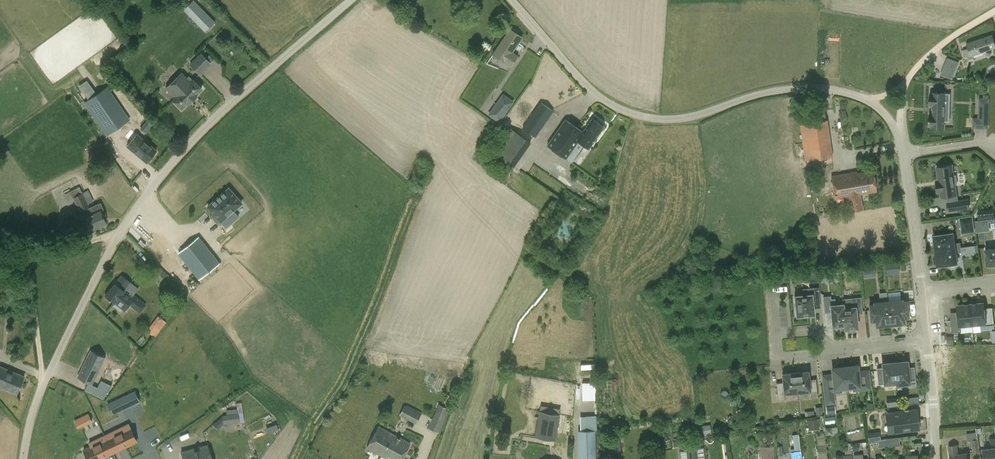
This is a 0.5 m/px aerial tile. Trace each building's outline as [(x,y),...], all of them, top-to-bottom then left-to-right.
[(183,9),(205,32),(216,22),(195,0),(193,0),(183,9)] [(513,29),(512,31),(510,29),(492,55),(510,67),(518,56),(512,53),(522,38),(517,34),(518,33),(518,31),(514,29),(513,29)] [(972,56),(994,48),(994,44),(992,35),(966,44),(968,48),(962,50),(965,58),(967,57),(968,59),(973,58),(972,56)] [(201,53),(190,64),(200,73),(210,63),(201,53)] [(943,69),(941,75),(950,79),(953,73),(943,69)] [(195,95),(201,88),(193,80),(189,75),(187,77),(182,72),(166,88),(175,98),(173,99),(182,108),(188,101),(189,102),(196,96),(195,95)] [(107,86),(84,102),(107,136),(130,120),(107,86)] [(930,114),(929,126),(932,126),(932,127),(944,128),(944,121),(949,122),(950,99),(945,99),(945,93),(933,92),(933,94),(930,94),(930,106),(933,106),(932,114),(930,114)] [(503,95),(489,114),(499,121),(513,102),(503,95)] [(983,95),(983,98),(979,98),(978,118),(972,118),(972,128),(977,128),(988,129),(988,125),(989,98),(989,95),(983,95)] [(540,102),(522,128),(535,138),(554,111),(540,102)] [(592,119),(583,132),(565,120),(547,146),(566,159),(578,141),(589,149),(604,127),(592,119)] [(147,120),(140,128),(146,133),(152,125),(147,120)] [(800,125),(805,161),(832,156),(827,120),(800,125)] [(510,128),(492,153),(513,168),(531,142),(510,128)] [(147,162),(156,151),(137,135),(127,146),(147,162)] [(940,186),(937,187),(938,192),(941,192),(941,197),(948,196),(949,203),(947,203),(949,211),(963,209),(962,201),(957,202),(956,194),(955,194),(956,194),(953,195),(952,185),(954,185),(954,186),(955,186),(955,185),(957,184),(956,176),(953,176),(952,165),(937,168),(940,186)] [(872,170),(856,173),(856,172),(830,177),(834,199),(846,197),(849,211),(863,209),(860,194),(876,191),(872,170)] [(101,203),(95,205),(90,207),(88,204),(94,201),(88,190),(82,192),(80,187),(65,194),(67,200),(72,197),(80,213),(86,209),(89,216),(86,217),(92,230),(106,224),(103,217),(106,216),(101,203)] [(229,188),(208,207),(223,224),(228,221),(230,224),(238,217),(233,211),(242,203),(229,188)] [(959,217),(961,228),(974,226),(973,215),(959,217)] [(934,236),(936,251),(961,247),(960,243),(954,244),(953,233),(934,236)] [(207,285),(223,272),(198,239),(179,253),(195,273),(197,272),(207,285)] [(975,245),(966,246),(966,251),(967,254),(976,252),(975,245)] [(938,251),(936,251),(937,258),(938,266),(957,263),(956,253),(962,252),(961,247),(938,251)] [(986,249),(987,265),(994,265),(994,248),(986,249)] [(156,277),(163,270),(151,259),(144,266),(156,277)] [(885,266),(886,274),(898,273),(897,265),(885,266)] [(862,269),(863,278),(876,276),(875,267),(862,269)] [(847,277),(859,276),(859,269),(846,270),(847,277)] [(835,273),(824,274),(819,274),(820,283),(821,283),(825,283),(825,284),(836,283),(835,273)] [(125,310),(129,305),(140,313),(146,305),(134,295),(138,289),(122,275),(106,295),(125,310)] [(172,279),(164,289),(173,297),(181,288),(172,279)] [(804,295),(795,296),(797,316),(814,315),(813,308),(820,308),(818,288),(803,289),(804,295)] [(833,327),(845,325),(843,304),(835,305),(834,299),(830,299),(830,296),(823,297),(825,313),(831,312),(833,327)] [(842,299),(843,304),(845,325),(845,329),(858,328),(856,314),(862,313),(861,297),(842,299)] [(902,300),(888,301),(890,325),(904,323),(903,318),(908,317),(906,301),(902,302),(902,300)] [(876,326),(890,325),(888,301),(874,303),(874,305),(869,305),(871,321),(876,321),(876,326)] [(984,303),(971,305),(973,325),(981,324),(981,329),(994,328),(993,314),(985,315),(984,303)] [(960,326),(973,325),(971,305),(958,306),(959,317),(951,318),(952,332),(961,331),(960,326)] [(146,330),(155,336),(167,321),(158,315),(146,330)] [(104,357),(90,350),(77,376),(91,383),(104,357)] [(907,361),(895,363),(897,385),(909,384),(909,386),(916,385),(914,370),(908,370),(907,361)] [(897,385),(895,363),(882,364),(883,370),(877,371),(878,385),(896,383),(897,385)] [(857,366),(845,368),(847,387),(858,385),(859,390),(870,389),(869,381),(862,381),(861,372),(857,372),(857,366)] [(17,393),(24,376),(0,367),(0,387),(17,393)] [(835,388),(847,387),(845,368),(833,369),(833,375),(829,375),(830,384),(824,385),(826,404),(834,403),(833,392),(836,392),(835,388)] [(808,371),(795,373),(797,392),(810,391),(811,397),(818,396),(816,383),(809,384),(808,371)] [(784,393),(797,392),(795,373),(782,374),(783,386),(777,387),(778,400),(785,400),(784,393)] [(582,382),(583,399),(596,399),(595,382),(582,382)] [(98,387),(94,394),(104,399),(107,393),(107,392),(98,387)] [(121,410),(140,401),(135,391),(117,399),(121,410)] [(531,414),(527,435),(555,441),(560,415),(559,415),(561,404),(542,400),(542,401),(529,399),(526,413),(531,414)] [(402,410),(399,415),(416,424),(422,412),(401,401),(398,408),(402,410)] [(438,404),(428,428),(439,433),(449,408),(438,404)] [(827,413),(836,412),(835,404),(826,406),(827,413)] [(904,411),(891,413),(894,432),(919,429),(917,409),(908,410),(908,409),(904,410),(904,411)] [(89,412),(74,419),(78,428),(93,421),(89,412)] [(223,415),(223,424),(240,422),(238,413),(223,415)] [(595,430),(598,430),(598,416),(573,416),(573,430),(577,430),(578,458),(596,458),(595,430)] [(819,418),(807,420),(809,430),(820,428),(819,418)] [(112,452),(120,448),(121,450),(137,442),(129,423),(104,435),(112,452)] [(279,429),(277,424),(265,428),(267,434),(279,429)] [(366,448),(387,458),(402,458),(410,443),(378,426),(366,448)] [(879,431),(867,433),(869,441),(880,439),(879,431)] [(968,441),(971,440),(977,439),(976,432),(966,433),(968,441)] [(799,434),(792,435),(794,448),(791,449),(792,458),(802,458),(799,434)] [(87,458),(101,458),(106,457),(105,455),(112,452),(104,435),(88,442),(90,446),(83,450),(87,458)] [(990,438),(991,448),(983,449),(985,458),(994,458),(994,437),(990,438)] [(899,446),(898,438),(886,439),(887,447),(899,446)] [(980,451),(980,448),(979,448),(977,439),(971,440),(973,452),(980,451)] [(183,458),(212,458),(208,444),(181,452),(183,458)] [(959,454),(957,444),(949,446),(951,458),(968,458),(967,453),(959,454)] [(850,445),(844,446),(845,455),(843,455),(843,458),(852,458),(850,445)] [(774,446),(761,446),(761,458),(774,458),(774,446)] [(704,447),(686,449),(687,458),(705,458),(704,447)]
